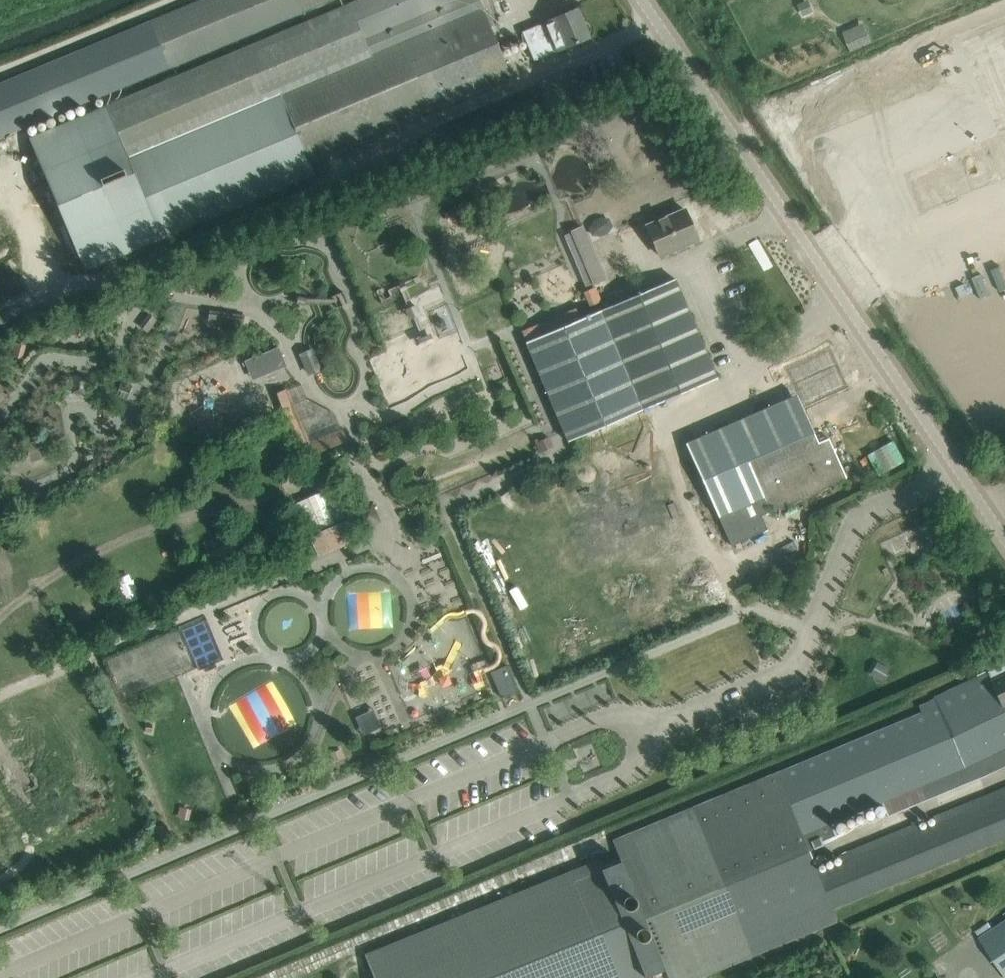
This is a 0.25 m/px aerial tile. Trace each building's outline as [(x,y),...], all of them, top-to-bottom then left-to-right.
[(300,11),(299,10),(325,0),(197,0),(150,19),(150,20),(0,82),(0,135),(169,65),(300,11)] [(29,137),(48,183),(54,196),(85,270),(315,173),(310,161),(429,112),(493,85),(512,77),(480,0),(357,0),(349,4),(29,137)] [(589,37),(577,8),(522,31),(534,59),(564,47),(589,37)] [(862,23),(842,32),(851,52),(871,43),(862,23)] [(458,205),(447,213),(452,221),(464,213),(458,205)] [(698,238),(685,209),(647,226),(659,255),(698,238)] [(581,224),(571,229),(585,261),(595,257),(581,224)] [(566,436),(569,442),(717,378),(675,278),(526,340),(566,436)] [(212,289),(211,302),(227,304),(228,291),(212,289)] [(591,289),(585,291),(591,304),(597,302),(591,289)] [(538,331),(583,314),(579,303),(534,321),(538,331)] [(111,305),(104,319),(113,324),(120,310),(111,305)] [(208,312),(207,324),(241,329),(243,316),(208,312)] [(147,314),(138,327),(148,334),(157,321),(147,314)] [(70,325),(70,335),(86,336),(86,326),(70,325)] [(16,344),(11,357),(22,360),(26,347),(16,344)] [(847,476),(828,437),(818,442),(802,406),(800,406),(797,401),(837,382),(822,350),(789,365),(795,377),(779,384),(787,399),(686,444),(732,546),(768,529),(762,516),(847,476)] [(312,351),(298,356),(306,378),(320,372),(312,351)] [(183,386),(201,426),(238,410),(220,370),(183,386)] [(121,383),(115,398),(127,402),(132,387),(121,383)] [(289,390),(276,396),(302,460),(346,442),(341,429),(310,442),(289,390)] [(142,411),(138,418),(142,420),(146,414),(142,411)] [(549,438),(534,444),(539,455),(554,449),(549,438)] [(37,440),(26,444),(33,463),(44,459),(37,440)] [(88,452),(83,456),(85,462),(91,463),(95,459),(93,453),(88,452)] [(332,487),(298,502),(311,532),(320,551),(354,536),(346,517),(332,487)] [(12,495),(12,503),(27,503),(27,495),(12,495)] [(375,503),(356,512),(365,531),(384,522),(375,503)] [(837,920),(832,908),(879,889),(1004,840),(1004,797),(851,858),(848,850),(840,853),(843,861),(816,872),(808,855),(823,849),(822,847),(837,840),(830,823),(853,814),(962,766),(1004,746),(1004,665),(1004,663),(933,696),(934,697),(919,705),(922,712),(613,841),(621,860),(603,867),(599,859),(365,954),(375,977),(647,977),(646,976),(665,968),(669,977),(696,977),(837,920)] [(877,664),(870,677),(883,684),(890,671),(877,664)] [(507,665),(493,672),(503,696),(518,690),(507,665)] [(297,735),(288,700),(278,702),(273,685),(235,695),(248,747),(297,735)] [(341,751),(330,756),(334,763),(345,758),(341,751)] [(258,788),(250,788),(250,796),(258,796),(258,788)] [(179,809),(176,818),(188,822),(190,812),(179,809)] [(165,824),(155,827),(159,839),(169,835),(165,824)] [(981,937),(1004,973),(1004,921),(981,937)]
